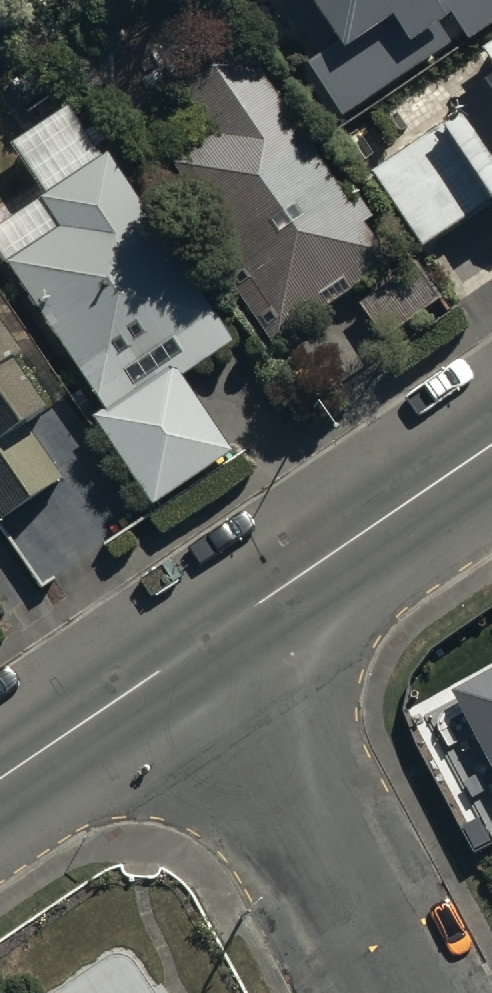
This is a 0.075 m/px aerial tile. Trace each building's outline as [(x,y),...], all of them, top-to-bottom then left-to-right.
[(318,72),(304,81),(339,133),(491,34),(491,0),(271,0),(318,72)] [(481,67),(491,82),(491,59),(481,67)] [(167,184),(272,354),(390,281),(364,239),(372,234),(358,211),(347,218),(252,63),(185,104),(216,154),(167,184)] [(372,190),(424,266),(485,224),(491,234),(491,108),(372,190)] [(8,278),(103,423),(90,432),(150,523),(233,469),(183,392),(233,360),(109,171),(40,216),(59,245),(8,278)] [(416,275),(349,322),(375,360),(442,313),(416,275)] [(0,539),(67,492),(35,447),(49,436),(14,386),(25,379),(0,343),(0,539)] [(491,758),(491,669),(455,688),(491,758)] [(141,975),(141,974),(141,973),(140,971),(140,970),(140,969),(139,967),(139,966),(138,965),(138,964),(137,964),(137,963),(136,962),(135,961),(134,961),(134,960),(133,960),(132,959),(130,958),(129,957),(128,957),(127,956),(126,955),(125,955),(123,954),(122,954),(121,953),(119,953),(118,953),(117,953),(115,953),(114,952),(113,952),(111,952),(110,953),(109,953),(107,953),(106,953),(105,954),(103,954),(102,954),(101,955),(100,956),(99,956),(50,992),(153,992),(141,975)]
